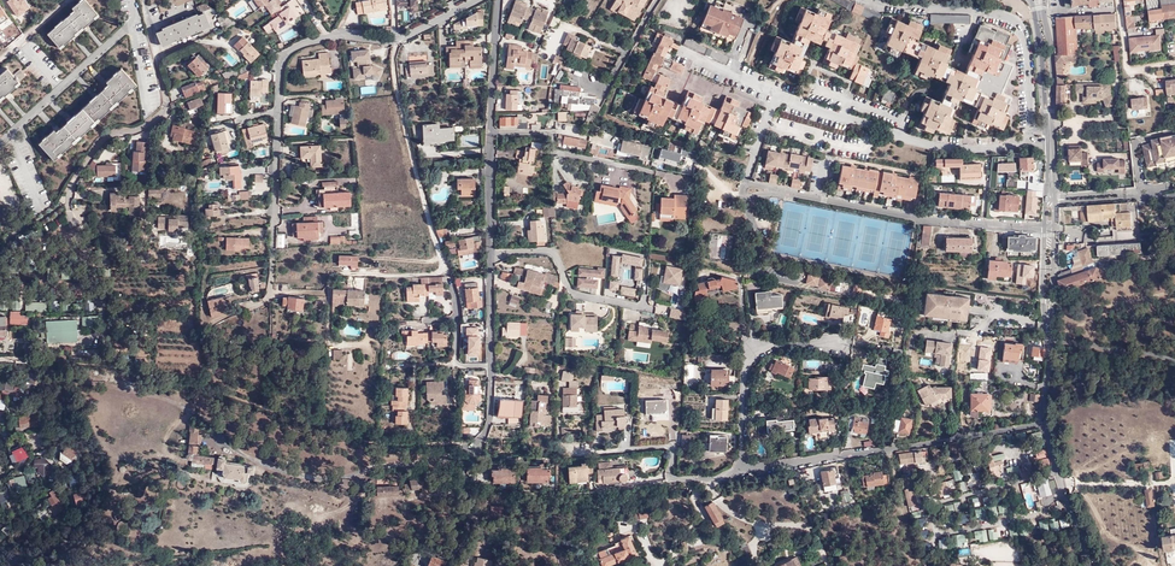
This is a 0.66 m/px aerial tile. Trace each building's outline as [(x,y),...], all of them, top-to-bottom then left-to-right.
[(87,25),(94,18),(95,19),(99,15),(86,0),(80,0),(79,1),(80,1),(73,8),(74,10),(70,13),(71,13),(63,20),(62,20),(55,26),(56,27),(48,33),(61,48),(65,45),(64,44),(72,38),(71,36),(74,33),(76,35),(84,28),(83,28),(82,26),(86,23),(87,25)] [(374,11),(374,8),(379,7),(374,0),(368,0),(356,3),(357,13),(364,12),(364,13),(374,11)] [(397,6),(410,5),(411,12),(417,12),(417,0),(397,0),(397,6)] [(527,20),(531,8),(526,7),(521,5),(521,3),(522,2),(516,0),(515,0),(509,17),(514,19),(514,20),(516,21),(520,23),(522,18),(527,20)] [(636,18),(646,0),(633,0),(631,3),(629,1),(630,0),(615,0),(610,9),(616,13),(617,11),(619,8),(636,18)] [(847,9),(852,1),(849,0),(832,0),(847,9)] [(851,12),(852,11),(855,3),(856,2),(852,0),(852,1),(847,9),(851,12)] [(1146,0),(1125,0),(1124,0),(1126,29),(1127,28),(1132,28),(1142,26),(1142,20),(1139,21),(1138,13),(1130,14),(1130,6),(1134,5),(1134,3),(1141,2),(1146,2),(1146,0)] [(1146,2),(1147,8),(1147,10),(1161,8),(1160,0),(1146,0),(1146,2)] [(1161,8),(1163,18),(1174,17),(1174,0),(1160,0),(1161,8)] [(217,18),(222,29),(236,23),(229,18),(226,20),(224,15),(203,3),(196,6),(199,12),(200,12),(201,13),(187,19),(187,18),(181,20),(182,21),(178,23),(178,22),(172,24),(172,25),(157,32),(163,45),(208,26),(204,14),(210,11),(220,16),(217,18)] [(855,3),(852,11),(861,15),(864,7),(855,3)] [(731,12),(731,13),(730,15),(722,12),(723,9),(723,8),(715,5),(714,7),(709,5),(702,22),(711,26),(709,29),(709,30),(714,32),(714,33),(721,35),(726,37),(727,36),(728,33),(736,37),(743,18),(739,16),(739,15),(731,12)] [(820,43),(825,29),(831,15),(819,9),(817,14),(801,7),(795,20),(800,22),(794,38),(807,43),(809,38),(820,43)] [(864,7),(861,15),(879,22),(882,14),(864,7)] [(531,8),(527,20),(530,21),(529,26),(534,28),(535,28),(535,27),(542,29),(548,11),(543,9),(542,11),(541,12),(536,10),(531,8)] [(634,21),(636,18),(619,8),(617,11),(634,21)] [(1163,18),(1161,8),(1147,10),(1148,20),(1163,18)] [(327,15),(323,10),(319,13),(323,19),(327,15)] [(462,27),(467,26),(483,25),(482,13),(476,13),(454,25),(454,30),(462,29),(462,27)] [(1116,14),(1095,15),(1095,27),(1095,29),(1096,29),(1105,29),(1117,28),(1116,14)] [(930,23),(950,23),(954,23),(970,24),(970,15),(931,15),(930,23)] [(1057,18),(1058,55),(1072,55),(1077,54),(1078,54),(1077,28),(1095,27),(1095,15),(1057,18)] [(944,81),(950,67),(945,65),(952,50),(939,44),(937,49),(916,40),(922,25),(909,20),(907,25),(892,18),(887,29),(892,31),(889,38),(884,49),(898,54),(900,50),(920,59),(914,73),(927,79),(930,75),(944,81)] [(965,73),(955,69),(949,83),(943,98),(956,104),(959,99),(978,107),(972,122),(987,128),(989,124),(1003,130),(1008,117),(1003,115),(1010,99),(1000,95),(1012,66),(1004,62),(1011,44),(1006,42),(1010,35),(997,30),(996,32),(980,25),(969,52),(973,54),(965,73)] [(824,45),(830,31),(825,29),(820,43),(824,45)] [(829,47),(835,33),(830,31),(824,45),(829,47)] [(673,40),(671,39),(669,37),(669,35),(665,33),(664,35),(657,32),(654,40),(659,43),(655,52),(653,51),(647,66),(643,64),(639,72),(643,75),(642,76),(655,82),(653,87),(650,85),(643,100),(639,98),(633,112),(648,119),(646,123),(659,129),(666,115),(685,123),(683,128),(697,134),(704,120),(723,129),(721,134),(735,140),(741,125),(746,127),(757,103),(733,93),(735,88),(729,86),(724,86),(683,67),(684,66),(663,56),(667,47),(670,48),(670,46),(678,49),(679,45),(672,42),(673,40)] [(568,46),(567,49),(585,58),(591,46),(594,47),(595,44),(591,43),(590,46),(578,41),(579,39),(568,33),(564,44),(568,46)] [(853,70),(856,63),(859,56),(854,54),(861,39),(848,33),(845,38),(835,33),(829,47),(823,62),(838,69),(840,64),(853,70)] [(246,40),(243,37),(234,45),(251,62),(260,52),(258,49),(257,51),(250,44),(253,40),(249,36),(246,40)] [(805,48),(792,42),(777,36),(771,49),(776,51),(768,68),(782,74),(784,68),(799,75),(805,61),(800,59),(805,48)] [(807,43),(794,38),(792,42),(805,48),(807,43)] [(456,51),(473,50),(473,47),(473,41),(456,42),(456,47),(456,50),(456,51)] [(522,46),(509,45),(508,52),(510,52),(510,56),(508,56),(506,68),(514,69),(514,66),(514,62),(530,64),(532,51),(521,51),(522,46)] [(482,63),(481,49),(473,50),(456,51),(456,50),(451,51),(451,47),(446,48),(446,53),(449,53),(449,63),(460,62),(460,66),(460,67),(465,67),(465,62),(470,61),(470,63),(482,63)] [(354,78),(365,77),(364,74),(372,73),(379,76),(382,68),(375,65),(375,67),(373,66),(373,65),(370,65),(369,49),(351,50),(352,60),(363,59),(363,67),(353,68),(354,78)] [(327,73),(332,73),(332,67),(330,68),(328,52),(318,53),(319,59),(302,61),(303,75),(321,74),(321,78),(327,77),(327,73)] [(203,60),(204,59),(199,54),(188,65),(198,76),(208,66),(203,60)] [(560,64),(563,58),(554,55),(552,61),(560,64)] [(1058,55),(1056,55),(1058,80),(1058,82),(1064,82),(1062,64),(1066,61),(1072,61),(1072,55),(1058,55)] [(426,65),(425,61),(408,62),(408,64),(409,76),(409,78),(426,76),(426,65)] [(875,71),(856,63),(853,70),(850,78),(868,86),(875,71)] [(235,68),(238,75),(247,72),(244,67),(240,69),(238,66),(235,68)] [(72,119),(70,120),(77,139),(80,136),(80,135),(91,125),(92,126),(99,119),(99,118),(110,108),(110,109),(118,102),(117,101),(128,91),(129,92),(133,88),(132,87),(136,84),(121,67),(117,71),(116,70),(113,74),(113,75),(106,81),(108,83),(109,85),(105,88),(104,87),(97,94),(98,95),(94,99),(93,97),(89,100),(90,101),(75,114),(75,113),(70,117),(72,119)] [(547,68),(538,67),(537,82),(546,83),(547,68)] [(955,69),(950,67),(944,81),(949,83),(955,69)] [(5,96),(4,95),(3,94),(7,91),(8,92),(16,86),(17,87),(20,83),(19,81),(26,75),(20,69),(13,75),(7,68),(0,74),(0,101),(5,96)] [(235,68),(230,70),(228,71),(227,70),(223,73),(225,78),(233,76),(238,75),(235,68)] [(262,81),(259,81),(250,81),(250,96),(261,96),(261,93),(268,93),(268,79),(262,79),(262,81)] [(1174,92),(1174,80),(1165,82),(1167,93),(1174,92)] [(181,88),(185,97),(205,89),(204,85),(202,86),(201,82),(196,84),(195,82),(181,88)] [(1064,82),(1058,82),(1057,118),(1057,120),(1065,120),(1066,85),(1064,85),(1064,82)] [(1089,84),(1084,84),(1084,92),(1086,92),(1086,96),(1084,96),(1084,103),(1096,103),(1096,99),(1096,97),(1103,97),(1104,99),(1107,107),(1115,104),(1110,93),(1111,84),(1103,84),(1102,86),(1089,86),(1089,84)] [(582,104),(594,105),(595,98),(594,98),(595,96),(588,95),(588,93),(580,92),(571,90),(571,87),(560,85),(560,89),(556,90),(554,102),(561,103),(561,107),(565,107),(565,110),(567,110),(572,110),(577,110),(578,104),(582,104)] [(896,94),(886,90),(882,100),(892,104),(896,94)] [(522,91),(510,91),(510,94),(507,94),(506,110),(517,110),(517,101),(522,102),(522,91)] [(206,97),(204,92),(193,97),(194,99),(188,102),(190,109),(203,104),(201,99),(206,97)] [(231,93),(218,93),(218,112),(230,113),(231,93)] [(950,118),(954,109),(941,103),(926,96),(920,109),(925,111),(921,122),(926,124),(924,129),(931,133),(934,128),(949,134),(955,120),(950,118)] [(954,109),(956,104),(943,98),(941,103),(954,109)] [(586,121),(591,124),(604,100),(601,99),(597,107),(594,105),(586,121)] [(322,115),(340,113),(344,113),(343,101),(333,102),(333,101),(326,101),(326,106),(322,106),(322,115)] [(294,116),(293,116),(291,123),(304,126),(309,104),(301,102),(300,106),(296,105),(294,116)] [(518,123),(518,117),(500,118),(500,129),(527,128),(527,122),(518,123)] [(68,122),(67,121),(60,128),(61,129),(57,132),(56,131),(54,129),(47,135),(46,135),(42,139),(39,143),(54,159),(58,155),(58,156),(62,153),(61,152),(72,142),(73,143),(77,139),(70,120),(68,122)] [(184,127),(173,124),(170,135),(173,136),(173,139),(194,144),(197,132),(184,129),(184,127)] [(258,125),(254,126),(247,128),(249,135),(245,137),(247,148),(252,147),(251,142),(250,139),(261,136),(267,134),(264,124),(258,125)] [(423,125),(424,140),(433,140),(432,129),(432,124),(423,125)] [(439,139),(439,141),(454,139),(453,127),(439,129),(432,129),(433,140),(439,139)] [(226,130),(223,131),(215,133),(211,134),(215,146),(210,147),(212,153),(213,153),(213,155),(217,154),(217,155),(229,152),(226,144),(230,143),(226,130)] [(1164,136),(1165,138),(1161,139),(1161,137),(1151,139),(1152,143),(1142,145),(1147,166),(1157,164),(1174,160),(1174,134),(1164,136)] [(587,140),(564,135),(562,143),(585,148),(587,140)] [(639,158),(644,159),(647,144),(639,142),(639,144),(622,140),(620,150),(617,149),(616,154),(626,156),(627,152),(639,155),(639,158)] [(138,168),(138,171),(145,171),(146,160),(144,160),(144,151),(147,152),(147,141),(137,141),(136,151),(134,151),(133,160),(135,160),(135,162),(133,162),(132,167),(138,168)] [(522,170),(533,172),(534,165),(529,164),(529,160),(533,160),(535,148),(541,149),(542,144),(531,141),(530,147),(525,146),(525,151),(517,149),(516,157),(519,158),(522,159),(522,162),(519,161),(517,168),(522,169),(522,170)] [(301,158),(310,158),(314,158),(314,161),(311,161),(311,167),(321,166),(320,145),(301,147),(301,158)] [(1082,165),(1088,165),(1088,153),(1082,153),(1082,148),(1076,148),(1076,145),(1070,146),(1070,161),(1082,161),(1082,165)] [(777,166),(780,153),(769,151),(766,164),(776,166),(777,166)] [(791,155),(780,153),(777,166),(783,167),(788,168),(788,166),(791,155)] [(791,153),(791,155),(788,166),(794,167),(799,169),(802,155),(791,153)] [(810,171),(813,158),(802,155),(799,169),(810,171)] [(202,165),(211,161),(209,157),(200,161),(202,165)] [(1033,162),(1033,157),(1020,158),(1020,175),(1028,175),(1028,169),(1033,169),(1034,170),(1035,171),(1037,170),(1037,162),(1033,162)] [(960,165),(962,165),(961,159),(935,160),(936,167),(960,166),(960,165)] [(980,164),(962,165),(960,165),(960,166),(960,178),(980,178),(980,164)] [(116,165),(111,165),(106,165),(97,165),(97,169),(93,169),(93,176),(116,176),(116,165)] [(242,178),(241,172),(239,172),(239,170),(239,165),(220,167),(220,174),(223,174),(224,178),(226,178),(226,179),(233,179),(234,188),(241,188),(240,178),(242,178)] [(856,168),(851,167),(843,165),(839,183),(843,184),(870,189),(874,190),(878,173),(865,170),(856,168)] [(883,174),(878,173),(874,190),(873,198),(877,199),(879,191),(883,174)] [(896,177),(883,174),(879,191),(883,192),(910,198),(915,199),(918,181),(914,180),(909,179),(896,177)] [(255,175),(254,183),(263,184),(264,175),(255,175)] [(474,179),(457,179),(457,188),(461,188),(462,195),(475,195),(474,179)] [(337,181),(322,182),(322,187),(323,187),(323,189),(318,189),(318,193),(319,207),(329,206),(330,210),(336,209),(336,206),(350,205),(349,192),(337,192),(337,186),(338,186),(337,181)] [(556,202),(566,202),(566,199),(578,201),(579,195),(582,193),(583,189),(577,188),(577,186),(571,185),(572,183),(566,182),(562,184),(567,192),(566,193),(557,193),(556,202)] [(636,209),(629,198),(625,192),(619,191),(617,198),(608,196),(610,186),(601,184),(599,190),(602,191),(601,198),(607,199),(607,201),(617,203),(617,201),(621,202),(620,207),(631,222),(639,217),(635,211),(636,209)] [(870,189),(843,184),(843,187),(869,192),(870,189)] [(625,192),(629,198),(631,188),(620,186),(619,188),(610,186),(608,196),(617,198),(619,191),(625,192)] [(616,206),(617,203),(607,201),(607,199),(601,198),(602,191),(599,190),(597,189),(594,201),(616,206)] [(239,199),(248,198),(248,191),(239,192),(239,194),(239,199)] [(110,192),(110,210),(111,210),(111,193),(118,193),(119,200),(125,199),(125,206),(120,206),(129,206),(139,207),(140,196),(130,195),(129,198),(125,198),(119,199),(119,193),(119,192),(110,192)] [(910,198),(883,192),(882,195),(910,201),(910,198)] [(954,208),(955,194),(934,192),(933,202),(938,202),(938,206),(954,208)] [(111,193),(111,210),(114,210),(116,210),(116,206),(120,206),(125,206),(125,199),(119,200),(118,193),(111,193)] [(976,196),(955,194),(954,208),(970,209),(970,206),(975,206),(976,196)] [(673,215),(685,215),(686,195),(674,195),(674,198),(661,197),(660,203),(660,211),(660,217),(673,218),(673,215)] [(1019,196),(999,195),(999,203),(994,203),(994,212),(998,212),(998,210),(1017,211),(1019,196)] [(1112,218),(1112,220),(1113,237),(1098,238),(1098,241),(1096,241),(1096,245),(1098,245),(1141,243),(1136,202),(1088,205),(1089,219),(1112,218)] [(218,204),(209,204),(209,208),(205,208),(206,218),(209,218),(210,215),(219,215),(219,216),(224,216),(224,209),(218,209),(218,204)] [(554,216),(553,205),(542,205),(543,216),(554,216)] [(129,206),(129,216),(139,216),(139,207),(129,206)] [(158,216),(158,228),(168,228),(168,230),(178,230),(178,226),(188,227),(188,214),(177,214),(177,218),(173,218),(173,216),(158,216)] [(318,236),(318,231),(318,222),(317,216),(304,217),(304,223),(296,223),(297,237),(303,237),(318,236)] [(530,220),(531,230),(532,241),(537,241),(537,244),(544,244),(543,226),(541,226),(540,219),(530,220)] [(931,226),(923,225),(920,245),(929,246),(931,226)] [(448,237),(447,229),(436,230),(439,238),(448,237)] [(1008,246),(1007,248),(1012,248),(1012,250),(1029,251),(1029,249),(1034,249),(1034,237),(1024,237),(1023,235),(1019,235),(1018,237),(1008,237),(1008,246)] [(479,236),(459,240),(462,255),(480,252),(480,241),(479,236)] [(248,238),(226,237),(226,250),(239,250),(240,247),(248,247),(248,238)] [(946,250),(959,250),(970,250),(971,251),(971,238),(946,238),(946,250)] [(1111,255),(1142,252),(1141,243),(1098,245),(1099,257),(1111,256),(1111,255)] [(1060,280),(1063,291),(1099,278),(1106,276),(1102,264),(1099,265),(1099,263),(1096,264),(1091,254),(1090,249),(1089,248),(1086,249),(1079,251),(1080,255),(1076,256),(1074,257),(1075,262),(1072,269),(1074,275),(1060,280)] [(350,264),(357,264),(358,256),(339,256),(339,264),(350,264)] [(1005,276),(1005,275),(1006,270),(1010,270),(1011,264),(1006,263),(1007,261),(989,260),(987,278),(994,279),(995,275),(1005,276)] [(526,272),(525,275),(533,278),(543,280),(544,274),(527,269),(526,272)] [(1059,276),(1060,280),(1074,275),(1072,269),(1062,272),(1059,276)] [(259,276),(258,272),(245,275),(246,279),(248,278),(250,285),(251,291),(258,290),(257,284),(258,284),(257,277),(259,276)] [(542,281),(557,287),(558,282),(555,281),(557,276),(545,272),(544,274),(543,280),(542,281)] [(828,290),(831,279),(819,276),(819,275),(808,272),(806,283),(818,286),(818,288),(828,290)] [(533,278),(525,275),(524,279),(522,279),(522,281),(518,281),(517,284),(517,287),(530,291),(533,278)] [(695,294),(695,296),(699,297),(700,294),(704,293),(706,290),(717,287),(717,286),(721,285),(722,287),(722,289),(737,285),(735,280),(721,276),(720,279),(715,280),(715,279),(712,278),(708,279),(707,281),(697,283),(699,290),(695,291),(695,294)] [(443,294),(443,277),(429,277),(429,283),(429,292),(433,292),(433,290),(436,290),(436,294),(443,294)] [(533,278),(530,291),(543,294),(544,288),(541,287),(542,281),(543,280),(533,278)] [(429,292),(429,283),(413,284),(413,287),(407,287),(408,301),(414,301),(414,299),(420,299),(420,295),(420,292),(424,292),(424,295),(429,295),(429,292)] [(466,302),(471,301),(473,301),(474,307),(482,306),(481,300),(478,300),(477,283),(465,284),(466,302)] [(862,286),(854,284),(852,292),(860,294),(862,286)] [(334,306),(338,306),(346,306),(346,305),(347,290),(347,285),(340,285),(340,290),(333,289),(332,305),(334,306)] [(363,305),(365,290),(347,290),(346,305),(355,305),(355,307),(363,307),(363,305)] [(755,292),(756,307),(771,305),(771,308),(783,306),(781,295),(770,296),(770,291),(755,292)] [(930,315),(929,317),(959,321),(959,318),(960,311),(966,312),(968,297),(956,295),(951,295),(952,292),(944,291),(944,294),(926,291),(924,307),(931,307),(930,315)] [(696,304),(698,307),(699,307),(701,298),(708,296),(704,293),(700,294),(699,297),(695,296),(695,298),(695,301),(696,304)] [(520,298),(512,295),(510,302),(518,304),(520,298)] [(212,317),(220,315),(219,312),(225,311),(224,305),(226,304),(224,296),(207,301),(212,317)] [(303,298),(288,296),(288,298),(284,297),(283,304),(288,305),(287,308),(302,310),(303,298)] [(25,311),(32,311),(46,311),(46,303),(25,302),(25,311)] [(848,308),(828,304),(827,309),(825,317),(834,318),(834,317),(843,319),(844,313),(847,313),(848,308)] [(24,317),(24,315),(24,311),(10,311),(11,324),(20,324),(20,323),(27,323),(27,317),(26,317),(24,317)] [(584,316),(584,314),(582,314),(576,314),(571,314),(570,330),(579,330),(579,327),(585,327),(597,327),(597,316),(584,316)] [(887,331),(890,319),(877,316),(874,329),(881,331),(880,336),(889,338),(890,332),(887,331)] [(47,333),(47,342),(77,340),(76,319),(46,321),(47,330),(44,330),(44,333),(47,333)] [(520,323),(507,322),(507,328),(503,328),(502,338),(507,338),(507,335),(519,335),(520,323)] [(628,340),(636,341),(638,327),(638,326),(630,325),(628,340)] [(638,327),(636,341),(650,343),(651,339),(666,341),(668,332),(657,330),(657,332),(651,332),(647,332),(647,329),(647,328),(646,328),(638,327)] [(417,342),(417,344),(423,344),(423,343),(427,343),(427,341),(436,341),(437,347),(447,347),(447,335),(443,335),(443,331),(437,331),(427,331),(427,333),(417,333),(412,333),(412,330),(404,330),(404,336),(407,336),(407,342),(417,342)] [(952,343),(927,339),(925,350),(942,353),(940,365),(949,366),(952,343)] [(1005,343),(1003,358),(1018,360),(1018,352),(1021,353),(1022,344),(1015,343),(1015,344),(1005,343)] [(1044,347),(1033,346),(1031,356),(1043,357),(1044,347)] [(791,378),(795,368),(776,360),(774,364),(771,363),(769,369),(772,370),(771,371),(776,373),(777,372),(791,378)] [(988,380),(988,378),(988,366),(975,366),(975,380),(979,380),(983,380),(988,380)] [(726,369),(720,369),(720,372),(711,371),(711,385),(729,386),(729,383),(735,383),(735,374),(726,374),(726,369)] [(565,412),(576,412),(576,410),(580,410),(580,404),(576,404),(576,386),(578,386),(578,384),(576,384),(576,381),(572,380),(573,373),(563,371),(561,378),(565,379),(566,381),(568,381),(569,387),(563,388),(562,409),(565,410),(565,412)] [(28,383),(39,386),(41,377),(36,376),(32,375),(31,378),(30,378),(28,383)] [(831,389),(831,378),(827,378),(827,377),(817,377),(817,378),(808,378),(809,389),(831,389)] [(465,399),(469,404),(476,404),(479,400),(480,400),(480,394),(478,394),(478,392),(478,380),(469,380),(469,390),(465,390),(465,399)] [(444,381),(434,381),(431,384),(427,384),(427,398),(433,404),(446,403),(446,394),(442,394),(439,392),(444,387),(444,381)] [(6,384),(4,392),(4,393),(14,394),(13,396),(20,397),(22,391),(15,389),(15,385),(6,383),(6,384)] [(924,392),(932,388),(930,384),(918,390),(922,397),(926,395),(924,392)] [(939,395),(940,397),(951,397),(951,387),(937,387),(936,386),(932,388),(924,392),(926,395),(922,397),(924,402),(928,400),(930,403),(938,398),(936,396),(939,395)] [(407,387),(396,387),(396,395),(398,395),(398,400),(391,400),(391,405),(393,405),(406,405),(407,405),(407,400),(405,400),(406,394),(407,394),(407,387)] [(991,393),(982,393),(979,393),(972,393),(971,409),(971,415),(992,415),(992,406),(990,406),(991,393)] [(1040,394),(1030,393),(1029,400),(1039,402),(1040,394)] [(537,395),(537,400),(537,401),(538,402),(537,410),(531,410),(530,422),(539,422),(539,424),(549,425),(550,420),(544,419),(544,415),(545,415),(546,409),(545,409),(545,402),(547,402),(547,396),(537,395)] [(521,415),(522,400),(502,399),(501,414),(521,415)] [(726,409),(728,409),(728,400),(717,399),(716,408),(713,408),(713,419),(716,419),(716,420),(725,420),(726,409)] [(537,401),(537,400),(531,400),(530,410),(531,410),(537,410),(538,402),(537,401)] [(666,411),(666,400),(645,401),(646,414),(652,413),(652,412),(666,411)] [(406,405),(393,405),(392,410),(398,410),(397,415),(395,415),(395,423),(407,423),(407,417),(406,417),(406,410),(406,405)] [(624,409),(616,409),(603,410),(604,414),(595,415),(596,431),(602,431),(602,427),(608,427),(608,423),(616,423),(616,425),(618,425),(618,426),(618,428),(625,428),(624,409)] [(29,425),(29,426),(37,425),(36,414),(31,415),(32,424),(29,425)] [(20,428),(29,426),(29,425),(32,424),(31,415),(26,416),(26,418),(19,419),(20,428)] [(765,421),(766,430),(776,429),(776,431),(778,431),(795,429),(795,424),(792,425),(792,420),(782,421),(782,415),(774,415),(775,420),(765,421)] [(854,416),(852,428),(854,428),(854,432),(860,433),(860,432),(866,433),(868,423),(859,421),(860,418),(854,416)] [(910,419),(901,417),(900,420),(895,419),(893,429),(908,432),(910,419)] [(825,418),(817,419),(817,418),(807,419),(808,424),(806,425),(807,433),(826,430),(827,434),(834,433),(832,419),(826,420),(825,418)] [(191,432),(190,435),(188,454),(187,455),(186,456),(187,458),(188,458),(192,459),(191,466),(211,469),(213,471),(215,472),(216,471),(217,470),(223,471),(223,473),(226,476),(239,478),(241,481),(244,481),(246,480),(247,472),(253,472),(253,467),(225,463),(226,459),(211,457),(212,453),(206,452),(205,456),(201,455),(202,452),(199,451),(200,447),(198,447),(198,446),(201,446),(201,435),(198,434),(199,424),(190,422),(189,432),(191,432)] [(690,435),(682,435),(680,451),(689,451),(690,435)] [(716,448),(726,448),(726,437),(710,436),(709,450),(716,451),(716,448)] [(68,445),(65,449),(64,452),(71,455),(71,456),(73,457),(75,449),(70,445),(68,445)] [(24,446),(13,451),(15,457),(12,458),(14,463),(28,456),(24,446)] [(926,448),(895,452),(897,463),(900,463),(900,464),(922,461),(921,457),(927,456),(926,448)] [(65,449),(63,452),(73,460),(79,451),(75,449),(73,457),(71,456),(71,455),(64,452),(65,449)] [(73,460),(63,452),(60,451),(60,459),(67,464),(72,462),(73,460)] [(44,473),(44,476),(48,476),(48,466),(47,463),(44,459),(34,459),(33,467),(38,467),(38,469),(43,468),(43,466),(45,466),(46,472),(44,473)] [(609,482),(613,481),(621,481),(624,481),(628,480),(627,466),(612,468),(610,468),(610,461),(598,462),(598,469),(597,470),(597,479),(602,478),(603,482),(609,482)] [(1001,461),(994,463),(989,464),(993,480),(998,479),(996,469),(998,468),(1002,467),(1001,461)] [(1152,467),(1157,466),(1158,466),(1157,463),(1151,464),(1151,461),(1144,462),(1144,466),(1135,467),(1136,476),(1142,475),(1141,471),(1145,470),(1152,469),(1152,467)] [(587,474),(586,464),(580,464),(580,467),(568,468),(569,484),(576,483),(575,480),(587,479),(587,474)] [(1021,477),(1030,474),(1028,467),(1027,468),(1026,465),(1019,467),(1021,477)] [(42,476),(44,476),(44,473),(46,472),(45,466),(43,466),(43,468),(38,469),(38,471),(42,476)] [(541,469),(541,467),(527,467),(527,482),(548,481),(548,474),(550,474),(550,469),(541,469)] [(835,483),(839,482),(836,467),(832,468),(832,470),(821,472),(825,492),(837,490),(835,483)] [(514,468),(500,468),(500,470),(491,470),(491,475),(492,475),(493,482),(515,482),(514,468)] [(888,483),(887,475),(882,475),(881,472),(874,473),(874,474),(870,475),(862,476),(864,487),(867,487),(867,486),(874,485),(888,483)] [(68,477),(68,479),(69,481),(74,480),(75,484),(82,483),(79,474),(68,477)] [(415,482),(410,483),(410,484),(404,485),(405,488),(402,488),(403,492),(419,489),(419,488),(424,487),(425,487),(425,484),(424,484),(424,479),(417,480),(417,479),(414,479),(415,482)] [(946,482),(941,484),(937,486),(940,496),(951,492),(950,487),(948,488),(946,482)] [(904,489),(908,507),(918,504),(913,487),(916,486),(915,483),(910,484),(910,487),(904,489)] [(398,486),(377,487),(377,496),(398,495),(398,486)] [(6,491),(0,492),(0,502),(3,502),(5,510),(9,509),(7,501),(8,500),(6,491)] [(73,494),(75,499),(79,498),(80,503),(86,502),(83,491),(73,494)] [(843,503),(850,501),(848,491),(846,491),(846,493),(841,494),(843,503)] [(1148,506),(1154,505),(1152,492),(1146,492),(1146,495),(1148,506)] [(50,501),(51,503),(53,506),(52,507),(55,512),(63,508),(61,506),(60,506),(60,504),(55,494),(47,498),(49,501),(50,501)] [(718,512),(712,502),(705,506),(714,523),(717,527),(722,524),(724,523),(718,512)] [(118,521),(128,517),(126,513),(116,517),(118,521)] [(1165,550),(1174,548),(1174,530),(1172,530),(1172,535),(1163,537),(1165,550)] [(636,554),(631,542),(634,541),(631,536),(621,540),(621,541),(615,543),(616,546),(597,553),(602,565),(606,565),(636,554)] [(973,556),(971,545),(956,546),(959,558),(973,556)] [(445,562),(432,556),(432,557),(426,554),(424,560),(429,563),(428,565),(444,565),(445,562)] [(492,561),(487,560),(487,559),(477,557),(476,565),(491,565),(492,561)] [(797,557),(779,565),(801,565),(797,557)]
